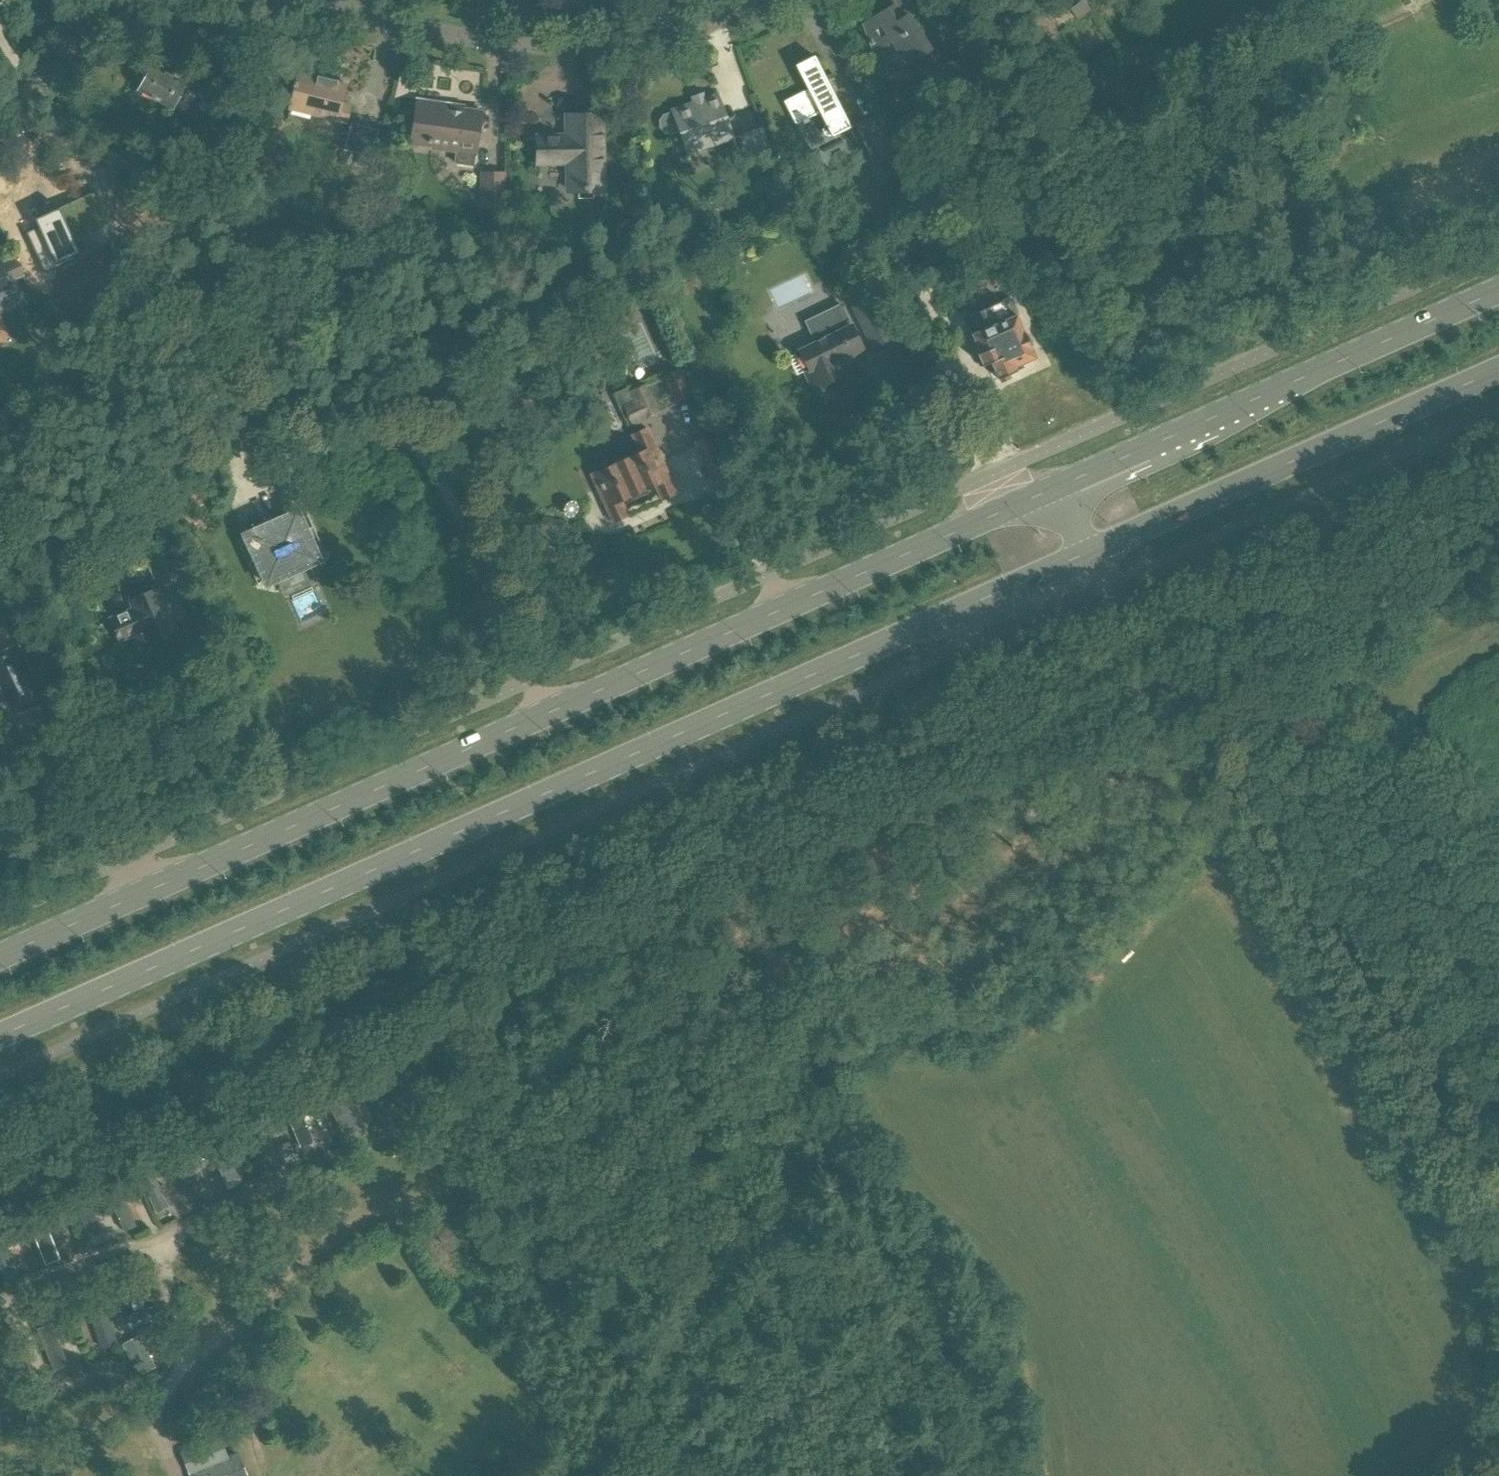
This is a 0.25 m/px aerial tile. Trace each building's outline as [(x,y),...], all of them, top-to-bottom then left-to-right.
[(1078,20),(1091,11),(1083,0),(1063,0),(1048,10),(1063,31),(1078,20)] [(922,72),(926,76),(941,67),(908,15),(901,20),(895,5),(864,25),(876,59),(890,50),(893,55),(890,57),(894,64),(910,80),(922,72)] [(945,64),(965,94),(986,80),(966,50),(945,64)] [(802,121),(803,124),(809,121),(807,119),(820,112),(826,124),(824,125),(823,126),(823,128),(822,129),(823,131),(823,133),(824,134),(826,135),(827,136),(829,136),(830,136),(831,135),(832,136),(850,127),(814,56),(796,65),(808,89),(784,101),(796,125),(802,121)] [(173,76),(152,65),(140,88),(174,107),(188,81),(174,73),(173,76)] [(317,76),(298,72),(296,82),(294,81),(293,86),(295,86),(289,109),(346,123),(351,104),(342,102),(346,84),(338,81),(338,80),(318,75),(317,76)] [(211,105),(218,92),(202,83),(195,97),(211,105)] [(661,116),(658,119),(659,128),(663,133),(671,135),(680,132),(688,154),(733,139),(731,132),(717,93),(680,106),(672,109),(673,111),(667,113),(662,114),(661,116)] [(473,165),(480,114),(447,109),(448,103),(418,99),(412,139),(435,143),(436,138),(458,142),(455,162),(473,165)] [(603,190),(601,115),(567,116),(567,136),(538,136),(538,163),(568,163),(569,191),(603,190)] [(876,115),(856,125),(873,159),(875,162),(895,153),(894,150),(876,115)] [(372,156),(379,129),(351,123),(344,149),(372,156)] [(739,135),(749,165),(776,155),(766,125),(739,135)] [(481,172),(481,208),(505,208),(505,171),(481,172)] [(90,234),(111,225),(96,191),(49,213),(53,220),(26,233),(46,274),(77,259),(75,256),(96,246),(90,234)] [(15,261),(2,267),(0,262),(0,295),(13,289),(7,278),(20,272),(15,261)] [(873,294),(850,305),(872,350),(896,339),(873,294)] [(1014,366),(1034,357),(1029,347),(1031,342),(1027,335),(1023,333),(1015,316),(1017,311),(1010,296),(967,315),(971,322),(966,324),(978,350),(974,352),(981,367),(984,365),(991,380),(997,377),(998,380),(1007,376),(1005,373),(1015,369),(1014,366)] [(843,375),(839,365),(865,353),(842,304),(805,321),(815,344),(789,355),(798,374),(806,370),(815,388),(843,375)] [(690,397),(678,370),(666,375),(678,402),(690,397)] [(633,424),(659,413),(647,382),(628,391),(632,402),(625,405),(633,424)] [(678,494),(647,427),(633,433),(641,450),(593,473),(616,522),(628,517),(621,502),(657,485),(664,500),(678,494)] [(709,435),(695,441),(712,479),(726,472),(709,435)] [(328,553),(308,509),(296,514),(294,510),(248,531),(250,535),(239,540),(259,584),(270,580),(272,585),(279,582),(283,589),(287,587),(288,590),(290,590),(295,600),(316,590),(311,580),(313,579),(311,576),(316,574),(312,567),(319,564),(317,558),(328,553)] [(151,548),(144,531),(119,542),(125,555),(144,547),(146,550),(144,551),(157,580),(169,575),(157,546),(151,548)] [(159,640),(180,632),(161,587),(139,597),(142,603),(133,607),(134,609),(110,619),(121,644),(144,634),(149,645),(153,643),(158,645),(159,640)] [(17,646),(0,654),(0,684),(2,683),(14,711),(41,699),(36,688),(43,684),(35,667),(28,670),(17,646)] [(238,1453),(224,1459),(216,1439),(182,1453),(191,1475),(247,1475),(238,1453)]
